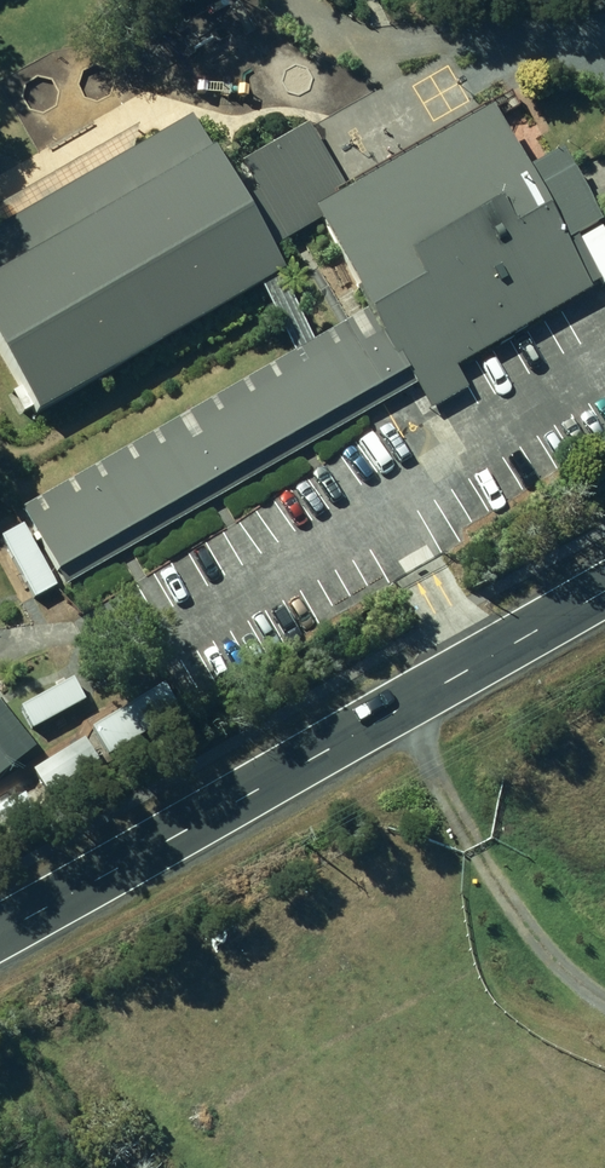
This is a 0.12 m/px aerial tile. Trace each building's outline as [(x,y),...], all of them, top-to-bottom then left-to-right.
[(333,202),(311,214),(313,218),(315,222),(443,150),(487,125),(503,118),(499,108),(495,102),(331,198),(333,202)] [(32,418),(256,289),(265,284),(275,278),(278,276),(265,252),(258,239),(238,203),(190,117),(0,226),(0,360),(32,418)] [(443,150),(315,222),(365,311),(369,319),(373,325),(401,375),(445,351),(454,367),(589,289),(597,287),(568,235),(553,199),(532,163),(503,118),(487,125),(443,150)] [(306,125),(238,163),(256,193),(268,213),(332,176),(306,125)] [(587,182),(565,144),(532,163),(553,199),(568,235),(604,218),(587,182)] [(268,213),(256,193),(238,203),(258,239),(265,252),(294,237),(292,230),(313,218),(311,214),(333,202),(331,198),(330,196),(340,192),(332,176),(268,213)] [(604,224),(581,236),(604,280),(604,226),(604,224)] [(603,276),(579,230),(569,235),(593,281),(603,276)] [(27,523),(373,325),(369,319),(365,311),(311,342),(292,353),(20,509),(27,523)] [(401,375),(373,325),(27,523),(57,573),(401,375)] [(401,375),(57,573),(64,586),(168,526),(365,414),(413,386),(430,411),(465,390),(454,367),(445,351),(401,375)] [(59,582),(24,521),(0,534),(34,596),(59,582)] [(75,676),(21,704),(33,727),(87,699),(75,676)] [(164,682),(93,724),(109,752),(180,711),(164,682)] [(36,745),(0,700),(0,774),(36,745)] [(48,788),(98,758),(86,737),(35,767),(48,788)]
